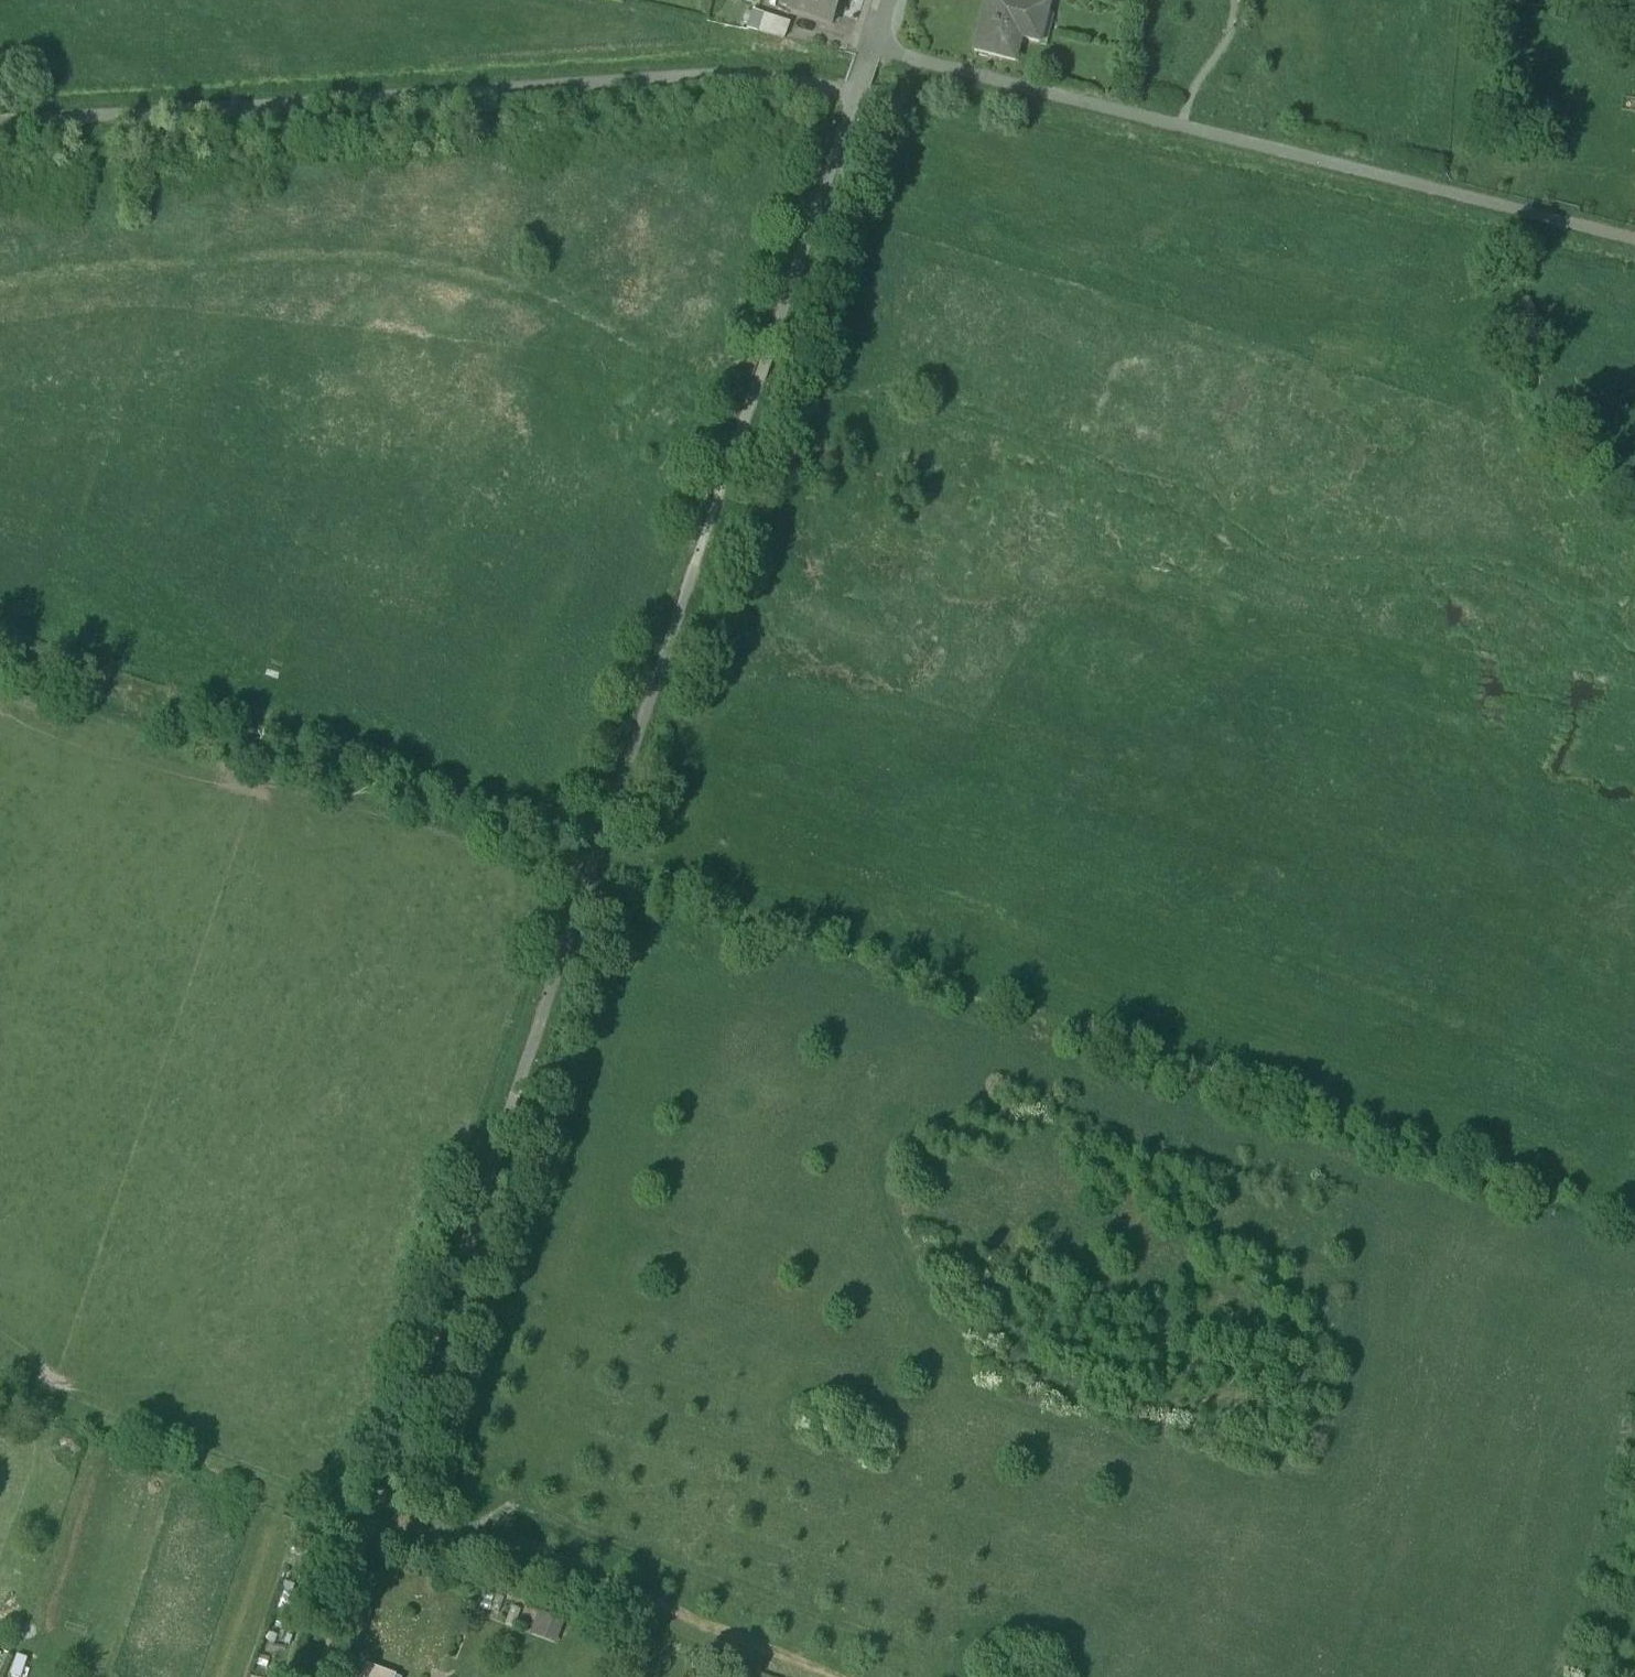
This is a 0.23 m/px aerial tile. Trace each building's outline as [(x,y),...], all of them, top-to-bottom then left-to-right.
[(776,7),(796,13),(800,2),(793,0),(778,0),(776,7)] [(800,2),(796,13),(832,26),(840,0),(793,0),(800,2)] [(1032,0),(987,0),(975,55),(1000,61),(1005,38),(1040,46),(1050,4),(1032,0)] [(748,31),(758,33),(764,15),(754,11),(748,31)] [(789,24),(764,15),(758,33),(784,39),(789,24)] [(552,1624),(545,1646),(570,1655),(578,1633),(552,1624)] [(366,1665),(362,1676),(395,1676),(366,1665)]
